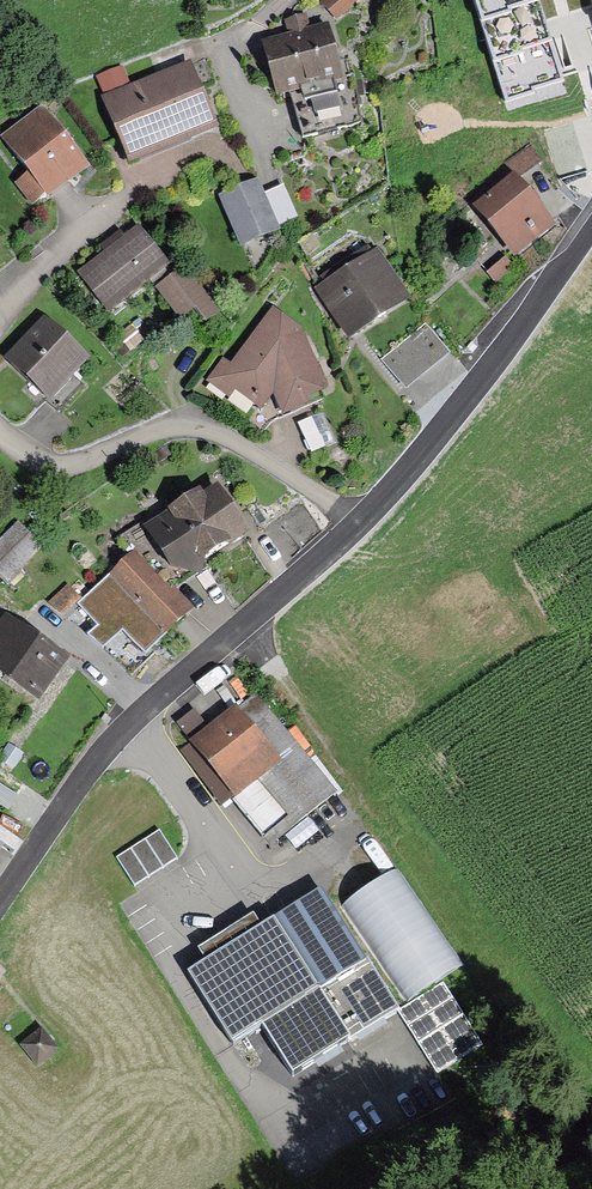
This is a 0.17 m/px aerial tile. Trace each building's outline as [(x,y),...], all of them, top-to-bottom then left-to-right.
[(320,2),(337,21),(361,0),(323,0),(320,2)] [(507,110),(545,98),(544,94),(571,85),(544,0),(472,0),(507,110)] [(363,125),(354,74),(344,77),(330,25),(311,30),(307,15),(285,21),(289,36),(262,43),(277,101),(291,96),(303,141),(363,125)] [(129,168),(219,131),(191,62),(101,98),(129,168)] [(123,66),(96,77),(104,94),(130,84),(123,66)] [(49,201),(91,169),(43,106),(1,138),(28,174),(46,198),(49,201)] [(532,144),(507,162),(516,173),(520,170),(525,176),(545,162),(532,144)] [(46,198),(28,174),(15,185),(32,208),(46,198)] [(472,209),(515,260),(556,226),(514,176),(472,209)] [(259,180),(219,197),(241,248),(281,231),(279,227),(298,219),(284,188),(266,195),(259,180)] [(139,227),(78,274),(109,315),(170,268),(139,227)] [(348,342),(411,301),(378,250),(373,253),(369,247),(317,280),(322,286),(315,291),(348,342)] [(515,267),(506,257),(487,274),(496,284),(515,267)] [(185,268),(158,290),(183,320),(195,310),(208,327),(224,314),(185,268)] [(223,359),(206,382),(230,400),(236,392),(262,412),(274,397),(283,418),(313,406),(311,401),(330,392),(302,330),(273,308),(231,365),(223,359)] [(45,317),(4,360),(58,412),(83,386),(75,378),(91,361),(45,317)] [(407,391),(452,355),(426,323),(381,360),(407,391)] [(325,413),(298,424),(311,455),(338,443),(325,413)] [(249,537),(219,489),(204,498),(201,493),(144,530),(171,573),(196,579),(203,581),(207,564),(249,537)] [(8,585),(44,548),(18,523),(0,541),(0,578),(8,585)] [(146,659),(195,612),(177,591),(196,579),(171,573),(144,530),(141,524),(122,537),(133,554),(78,606),(98,627),(88,636),(104,650),(123,633),(146,659)] [(82,600),(68,585),(48,603),(63,618),(82,600)] [(71,662),(6,615),(0,623),(0,677),(40,706),(71,662)] [(255,692),(187,746),(270,849),(337,796),(255,692)] [(206,725),(195,710),(177,724),(188,739),(206,725)] [(9,744),(0,757),(0,762),(13,771),(24,755),(9,744)] [(20,797),(0,783),(0,805),(9,812),(20,797)] [(118,858),(136,886),(177,860),(159,832),(118,858)] [(342,906),(405,1003),(464,966),(397,869),(342,906)] [(368,962),(322,890),(274,921),(320,993),(368,962)] [(188,975),(233,1048),(261,1030),(320,993),(274,921),(262,929),(254,915),(198,950),(206,964),(188,975)] [(351,1043),(399,1012),(368,962),(320,993),(351,1043)] [(438,1076),(483,1047),(443,983),(399,1012),(438,1076)] [(320,993),(261,1030),(293,1080),(351,1043),(320,993)] [(23,1048),(37,1066),(60,1048),(45,1030),(23,1048)]
